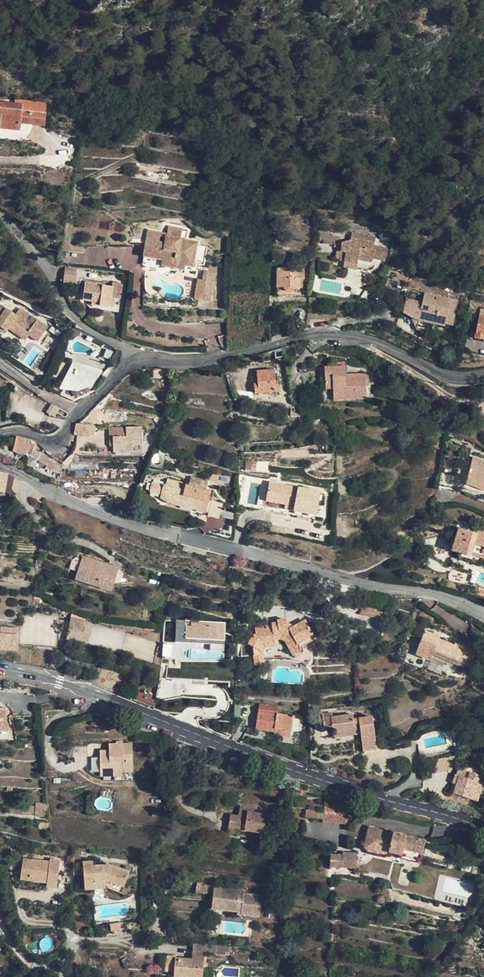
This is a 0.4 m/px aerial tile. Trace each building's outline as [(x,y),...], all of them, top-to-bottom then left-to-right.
[(15,99),(14,103),(0,102),(0,125),(0,128),(19,130),(20,123),(22,111),(31,112),(30,124),(44,125),(46,102),(15,99)] [(31,112),(22,111),(20,123),(30,124),(31,112)] [(158,233),(149,231),(145,254),(164,257),(164,261),(178,264),(180,254),(188,255),(187,261),(195,263),(198,242),(182,239),(184,230),(169,228),(168,234),(168,238),(167,245),(160,243),(156,243),(158,233)] [(376,237),(352,232),(351,240),(342,242),(340,251),(346,252),(344,261),(343,266),(367,271),(368,271),(369,270),(375,267),(375,266),(376,258),(385,260),(387,248),(374,245),(376,237)] [(156,243),(160,243),(161,237),(168,238),(168,234),(158,233),(156,243)] [(340,251),(336,250),(335,260),(344,261),(346,252),(340,251)] [(145,254),(144,263),(163,266),(164,261),(164,257),(145,254)] [(188,255),(180,254),(178,264),(187,265),(187,261),(188,255)] [(186,269),(187,265),(178,264),(164,261),(163,266),(177,268),(186,269)] [(76,269),(66,268),(65,281),(74,282),(76,269)] [(304,278),(304,268),(277,268),(276,295),(296,295),(296,287),(302,287),(302,278),(304,278)] [(216,277),(205,275),(204,280),(201,300),(212,302),(216,277)] [(113,286),(85,283),(82,300),(93,301),(92,308),(93,309),(95,307),(112,309),(112,311),(119,312),(120,298),(111,297),(113,286)] [(113,286),(111,297),(120,298),(122,287),(113,286)] [(458,301),(424,293),(422,302),(412,300),(405,299),(403,312),(418,320),(416,329),(430,332),(432,323),(444,326),(445,323),(453,325),(458,301)] [(0,305),(0,330),(4,333),(8,328),(25,340),(29,335),(38,340),(47,327),(32,317),(28,324),(23,321),(28,314),(21,308),(16,316),(0,305)] [(479,315),(474,338),(483,339),(483,342),(483,315),(479,315)] [(346,374),(345,361),(336,362),(336,366),(324,367),(320,367),(320,378),(323,378),(325,377),(325,388),(332,388),(333,396),(366,395),(366,385),(369,385),(368,374),(346,374)] [(97,372),(73,362),(65,386),(77,387),(89,382),(97,372)] [(276,391),(274,369),(257,371),(259,383),(255,384),(256,393),(276,391)] [(295,403),(292,403),(290,415),(299,416),(295,403)] [(89,425),(76,424),(74,435),(88,436),(89,425)] [(111,427),(112,454),(143,453),(142,425),(111,427)] [(31,440),(17,436),(14,451),(26,454),(27,452),(30,453),(49,464),(46,468),(61,473),(63,465),(52,457),(45,450),(44,449),(41,446),(34,441),(31,440)] [(473,456),(467,478),(478,481),(483,486),(483,462),(473,456)] [(5,493),(8,474),(8,473),(0,472),(0,492),(5,493)] [(456,475),(441,472),(438,486),(453,489),(456,475)] [(15,476),(8,474),(5,493),(11,493),(14,477),(15,476)] [(194,476),(192,486),(205,489),(208,480),(194,476)] [(187,483),(167,478),(166,485),(163,484),(161,494),(169,496),(167,502),(181,505),(181,503),(192,505),(191,508),(206,512),(209,501),(212,491),(205,489),(192,486),(186,484),(187,483)] [(467,478),(466,483),(477,486),(483,488),(483,486),(478,481),(467,478)] [(320,492),(270,482),(266,500),(294,506),(293,511),(316,515),(320,492)] [(149,494),(159,498),(162,486),(153,483),(149,494)] [(294,506),(266,500),(264,510),(315,519),(316,515),(293,511),(294,506)] [(223,504),(212,501),(208,515),(219,518),(223,504)] [(458,528),(451,551),(460,553),(470,557),(471,554),(481,558),(483,558),(483,532),(477,530),(476,534),(458,528)] [(470,557),(460,553),(459,557),(479,563),(481,558),(471,554),(470,557)] [(119,569),(90,559),(89,564),(81,561),(76,579),(112,590),(119,569)] [(250,574),(241,572),(240,582),(244,582),(249,579),(250,574)] [(476,586),(473,593),(483,597),(483,589),(476,586)] [(86,621),(71,617),(69,627),(84,629),(86,621)] [(286,624),(286,618),(277,619),(277,622),(271,623),(272,625),(255,628),(256,635),(254,635),(253,636),(248,644),(253,647),(253,648),(254,655),(262,654),(262,651),(265,647),(275,645),(274,639),(280,638),(285,640),(293,655),(300,652),(300,647),(299,643),(313,636),(305,620),(291,627),(286,624)] [(175,621),(175,646),(224,646),(224,621),(175,621)] [(2,628),(2,635),(0,634),(0,649),(17,650),(17,629),(2,628)] [(434,635),(425,631),(416,655),(429,660),(431,654),(462,667),(463,664),(471,667),(477,652),(455,643),(454,646),(433,637),(434,635)] [(315,639),(313,636),(299,643),(300,647),(315,639)] [(264,663),(262,654),(254,655),(255,665),(264,663)] [(278,707),(260,704),(259,712),(258,712),(256,728),(274,731),(273,734),(290,737),(291,731),(293,717),(295,718),(295,716),(277,713),(278,707)] [(8,730),(5,708),(0,708),(0,731),(8,730)] [(333,717),(332,713),(322,714),(324,728),(332,727),(333,732),(360,729),(360,733),(362,748),(376,746),(372,717),(354,719),(353,714),(333,717)] [(101,720),(93,718),(91,725),(99,727),(101,720)] [(360,733),(360,729),(333,732),(334,737),(360,733)] [(122,743),(122,741),(116,741),(116,743),(109,744),(109,750),(109,753),(100,754),(100,776),(114,776),(114,770),(121,770),(121,772),(133,772),(133,760),(131,760),(131,752),(132,752),(132,743),(122,743)] [(175,761),(166,760),(165,770),(174,770),(175,761)] [(468,779),(482,783),(478,797),(483,799),(483,777),(470,772),(468,779)] [(468,779),(455,774),(454,779),(457,781),(453,793),(477,801),(478,797),(482,783),(468,779)] [(47,803),(36,803),(35,815),(47,816),(48,803),(47,803)] [(268,807),(243,803),(240,816),(230,815),(228,828),(237,829),(263,833),(268,807)] [(323,822),(341,823),(341,818),(342,805),(324,804),(323,822)] [(34,806),(11,805),(10,813),(33,815),(34,806)] [(425,841),(369,827),(365,846),(365,847),(365,848),(366,849),(367,849),(369,850),(388,855),(388,852),(420,860),(425,841)] [(357,854),(342,853),(342,855),(330,855),(329,867),(356,868),(357,854)] [(50,862),(23,858),(20,876),(31,877),(32,873),(39,874),(38,881),(47,882),(46,886),(56,887),(60,861),(50,859),(50,862)] [(93,866),(93,862),(83,862),(83,869),(83,873),(84,885),(107,883),(107,880),(124,887),(128,872),(109,865),(93,866)] [(39,874),(32,873),(31,877),(20,876),(20,879),(38,881),(39,874)] [(124,887),(107,880),(107,883),(84,885),(84,889),(107,887),(121,893),(124,887)] [(207,883),(196,882),(195,891),(206,892),(207,883)] [(218,888),(214,887),(211,909),(220,910),(221,899),(217,899),(218,888)] [(244,891),(218,888),(217,899),(221,899),(220,910),(241,912),(241,915),(259,917),(262,895),(244,893),(244,891)] [(124,929),(123,919),(109,921),(111,931),(124,929)] [(217,945),(193,944),(192,952),(204,953),(216,954),(217,945)] [(226,946),(217,945),(216,954),(225,955),(226,946)] [(204,953),(192,952),(191,960),(204,961),(204,953)] [(175,976),(179,959),(176,959),(176,956),(166,955),(165,971),(174,971),(174,976),(175,976)] [(179,959),(175,976),(187,976),(202,976),(204,961),(191,960),(179,959)]
